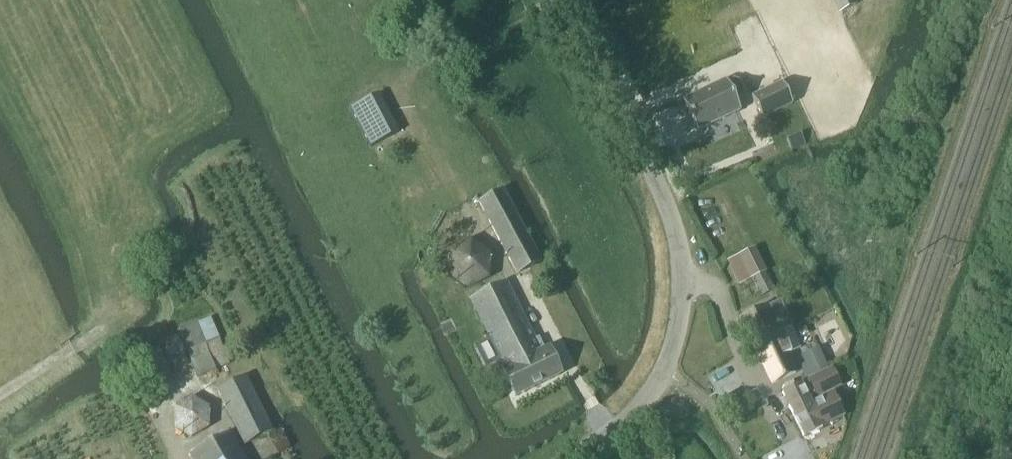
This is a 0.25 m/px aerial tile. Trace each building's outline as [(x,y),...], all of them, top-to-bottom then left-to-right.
[(857,0),(839,0),(846,15),(861,8),(857,0)] [(724,81),(682,101),(697,133),(740,113),(735,102),(741,99),(743,94),(737,82),(732,81),(727,85),(724,81)] [(786,85),(771,91),(755,99),(765,121),(795,107),(796,106),(786,85)] [(369,148),(398,133),(378,94),(348,109),(369,148)] [(502,190),(478,202),(516,275),(540,262),(534,251),(527,238),(502,190)] [(488,279),(490,255),(470,241),(448,252),(446,276),(466,290),(488,279)] [(753,249),(736,257),(749,281),(765,274),(753,249)] [(766,277),(752,283),(762,304),(776,297),(766,277)] [(537,339),(534,341),(506,284),(466,304),(469,310),(473,308),(504,369),(502,370),(515,397),(560,377),(547,350),(543,351),(537,339)] [(779,303),(740,321),(753,347),(787,331),(791,329),(779,303)] [(197,323),(178,330),(196,378),(215,371),(197,323)] [(787,331),(753,347),(772,385),(795,374),(787,357),(792,354),(784,338),(789,335),(787,331)] [(154,383),(169,376),(157,350),(142,357),(154,383)] [(825,362),(797,376),(801,385),(830,371),(825,362)] [(810,382),(783,396),(803,438),(840,421),(840,420),(841,419),(831,398),(839,394),(830,373),(810,382)] [(245,447),(273,433),(247,379),(218,392),(245,447)] [(229,435),(189,458),(243,458),(229,435)]
